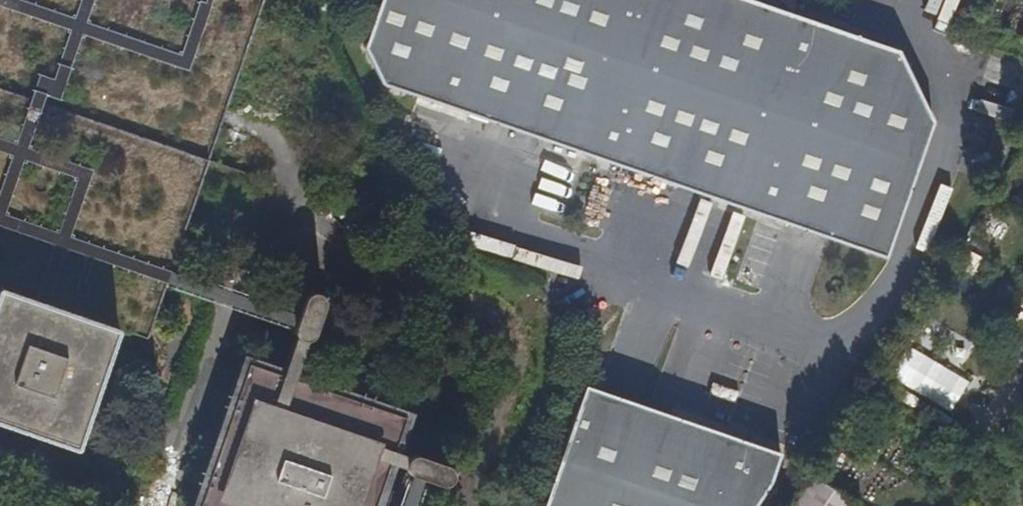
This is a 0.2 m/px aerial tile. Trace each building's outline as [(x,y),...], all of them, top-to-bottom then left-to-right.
[(85,449),(129,326),(157,336),(274,0),(0,0),(0,420),(85,449)] [(753,0),(380,0),(363,48),(382,87),(886,259),(933,122),(898,50),(753,0)] [(1008,32),(1022,39),(1022,0),(1008,32)] [(319,314),(330,285),(329,279),(326,275),(321,273),(316,273),(310,276),(299,300),(297,308),(298,316),(304,320),(313,320),(319,314)] [(1013,339),(1022,348),(1022,317),(1015,326),(1020,330),(1013,339)] [(904,348),(891,380),(956,408),(970,376),(904,348)] [(250,385),(208,505),(354,505),(380,430),(250,385)] [(594,399),(584,428),(671,460),(682,431),(594,399)] [(584,428),(556,505),(774,505),(779,499),(789,470),(682,431),(671,460),(584,428)] [(408,470),(412,477),(442,484),(449,482),(453,476),(451,469),(446,465),(438,461),(420,455),(412,458),(408,463),(408,470)] [(836,505),(793,478),(774,505),(835,505),(836,505)]
